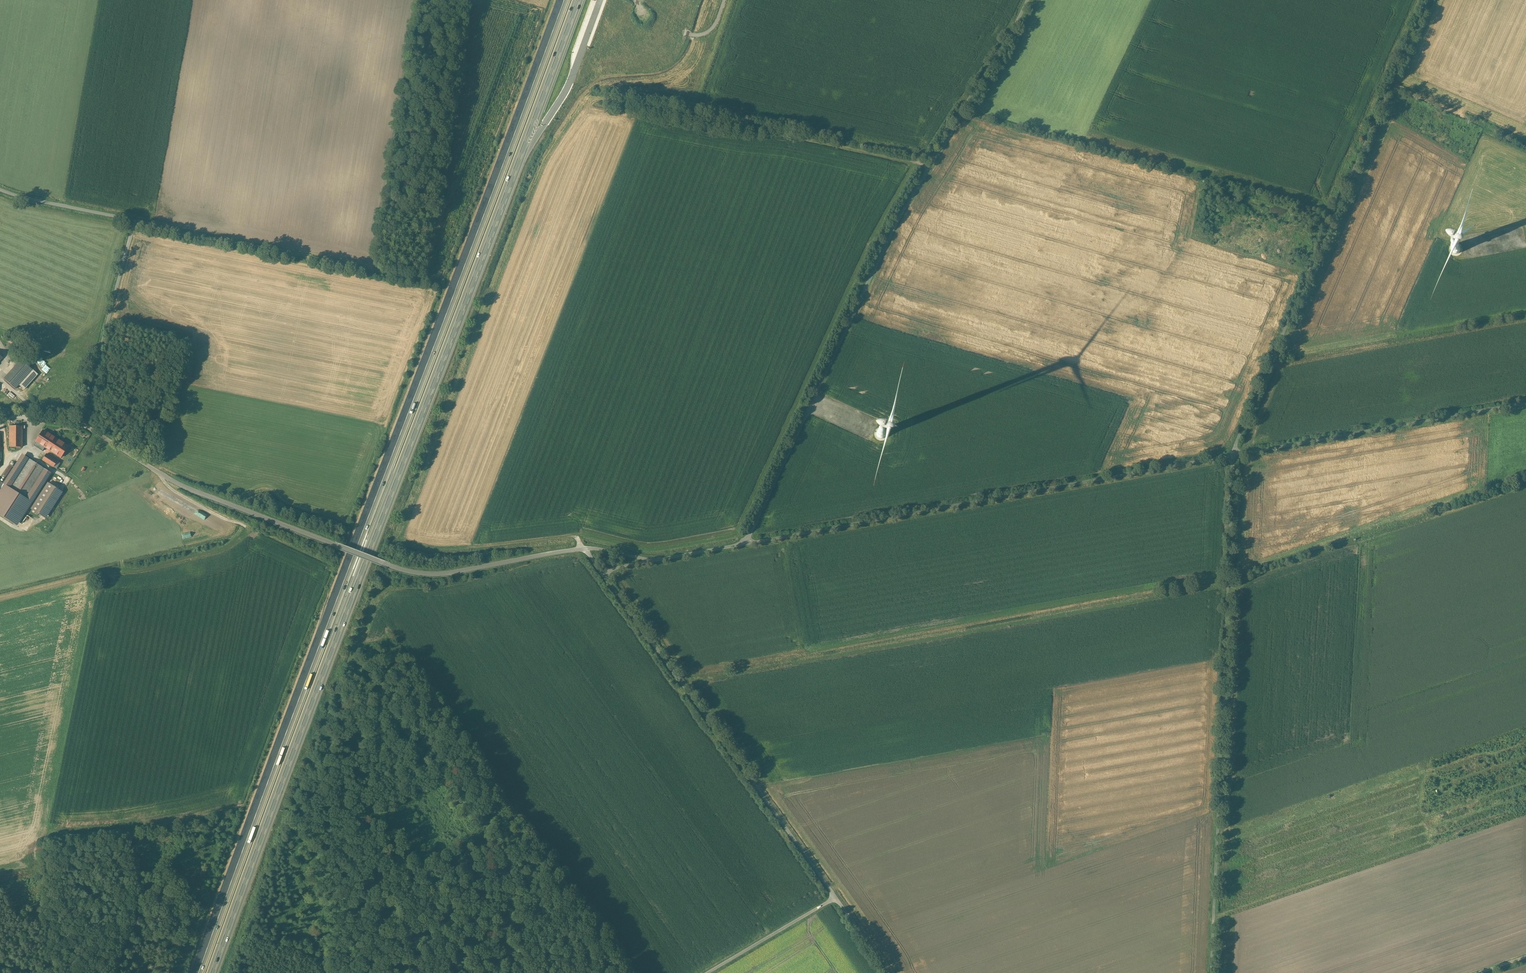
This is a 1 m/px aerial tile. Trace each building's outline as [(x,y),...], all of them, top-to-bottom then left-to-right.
[(18,343),(12,338),(9,342),(15,347),(18,343)] [(15,389),(32,370),(21,359),(3,379),(15,389)] [(22,449),(22,426),(10,426),(10,447),(16,447),(16,449),(22,449)] [(46,448),(51,452),(59,440),(43,430),(32,448),(40,454),(43,449),(45,449),(46,448)] [(68,446),(59,440),(51,452),(61,458),(68,446)] [(51,473),(22,454),(14,467),(10,464),(3,475),(7,477),(3,484),(0,488),(0,515),(17,526),(51,473)] [(57,461),(46,454),(42,460),(53,467),(57,461)] [(45,518),(62,492),(48,483),(31,509),(45,518)] [(167,497),(195,511),(198,506),(170,492),(167,497)]
